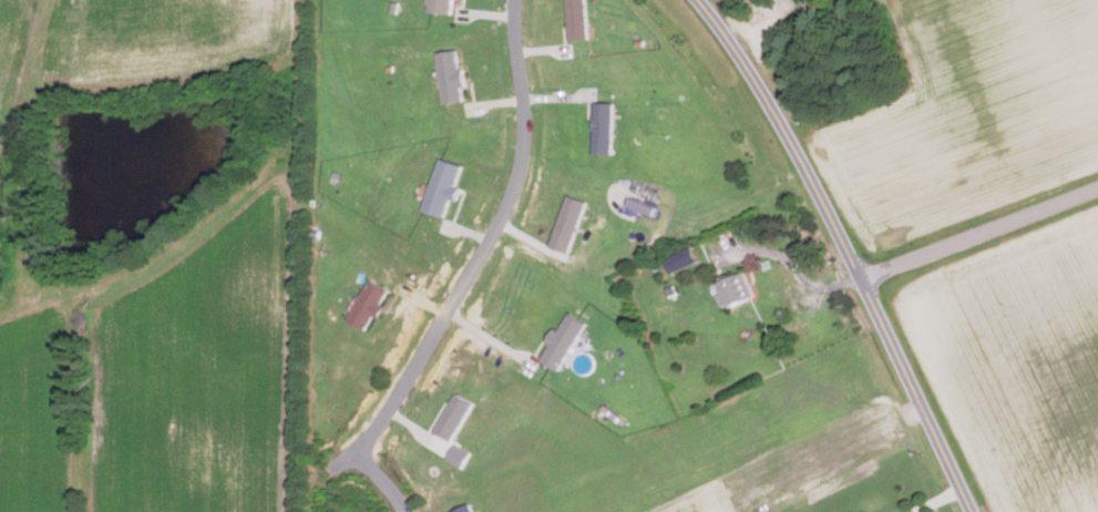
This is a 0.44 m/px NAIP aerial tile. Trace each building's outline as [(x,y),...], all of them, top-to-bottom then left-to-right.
[(434,12),(456,13),(456,0),(434,0),(434,12)] [(590,39),(589,0),(570,0),(571,40),(590,39)] [(440,53),(448,104),(467,101),(465,86),(470,86),(467,68),(463,69),(460,49),(440,53)] [(616,102),(597,102),(596,153),(615,154),(616,102)] [(426,210),(448,217),(453,199),(459,200),(463,188),(459,186),(466,164),(443,157),(426,210)] [(552,247),(573,254),(590,201),(570,194),(552,247)] [(718,285),(729,308),(755,297),(742,273),(718,285)] [(389,293),(371,281),(348,320),(366,331),(389,293)] [(586,324),(567,313),(540,359),(558,370),(586,324)] [(474,405),(456,395),(434,431),(451,441),(474,405)] [(449,459),(466,468),(474,452),(458,443),(449,459)] [(454,511),(478,511),(473,502),(454,511)]
